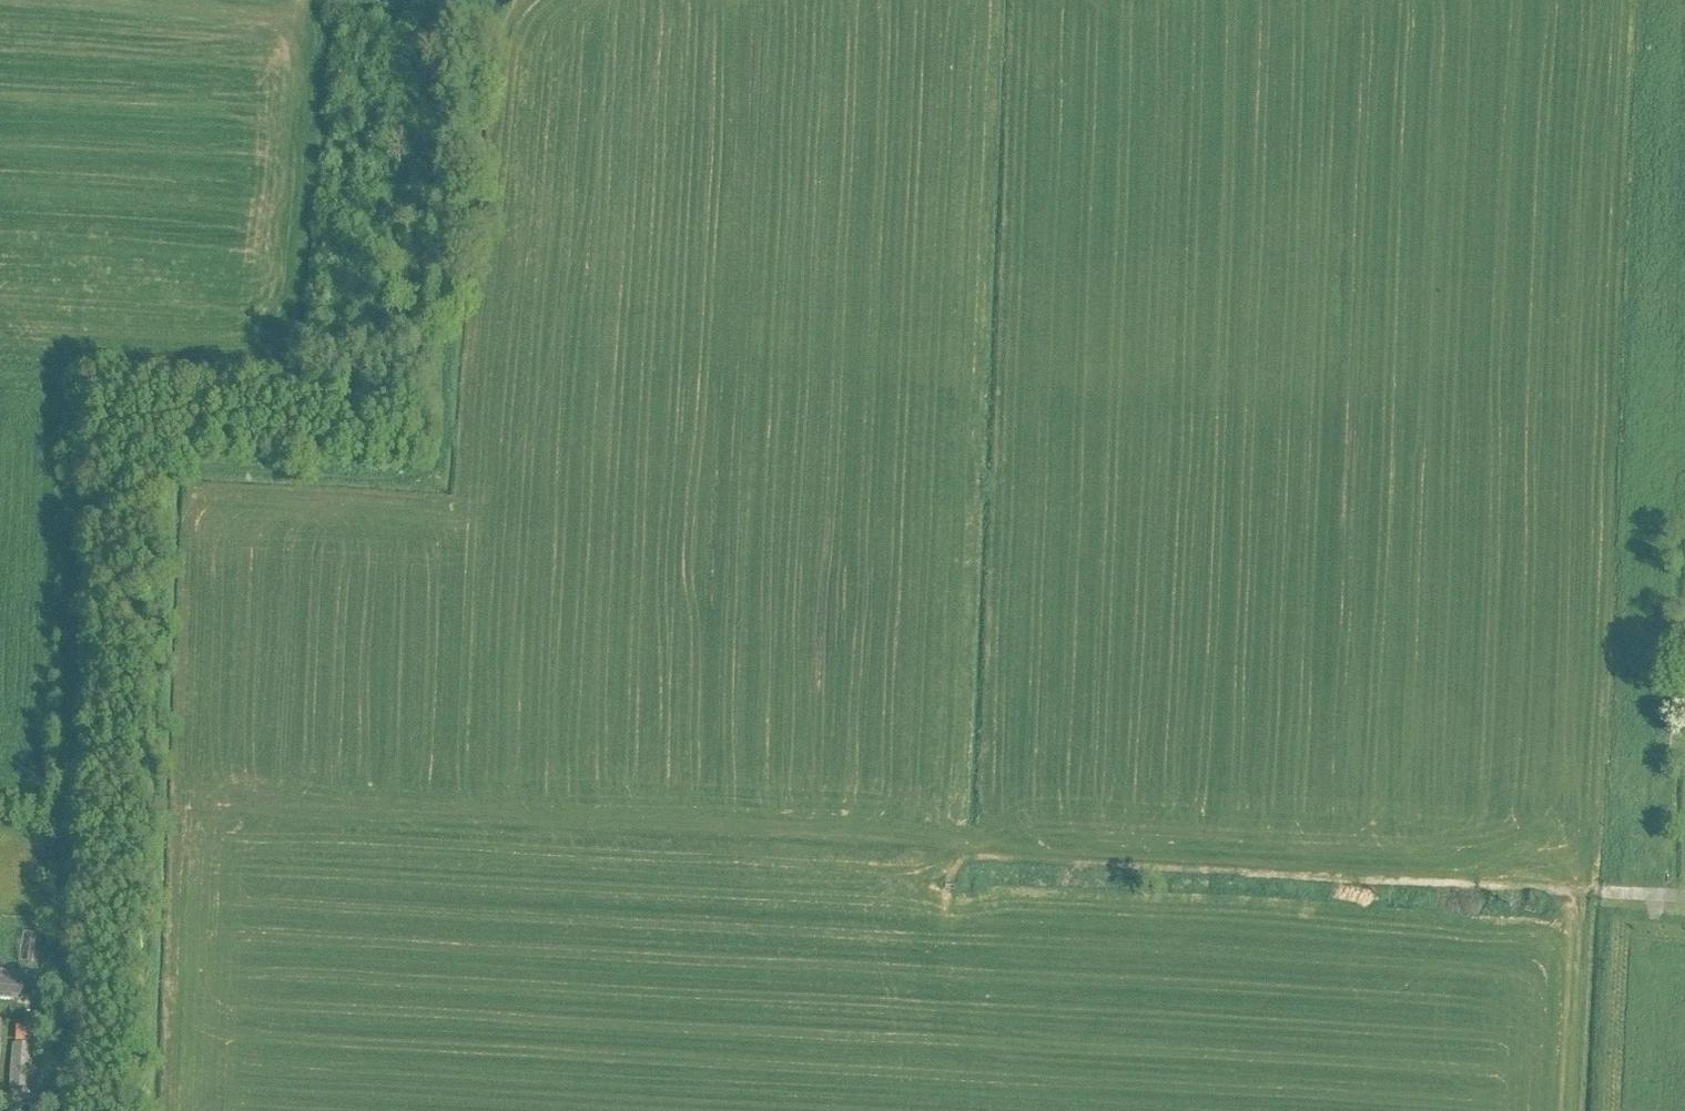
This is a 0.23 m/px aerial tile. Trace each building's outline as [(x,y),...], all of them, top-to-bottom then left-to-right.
[(0,974),(0,997),(41,1000),(43,977),(0,974)] [(17,1028),(16,1044),(12,1044),(8,1092),(12,1092),(11,1108),(36,1110),(43,1030),(17,1028)]
